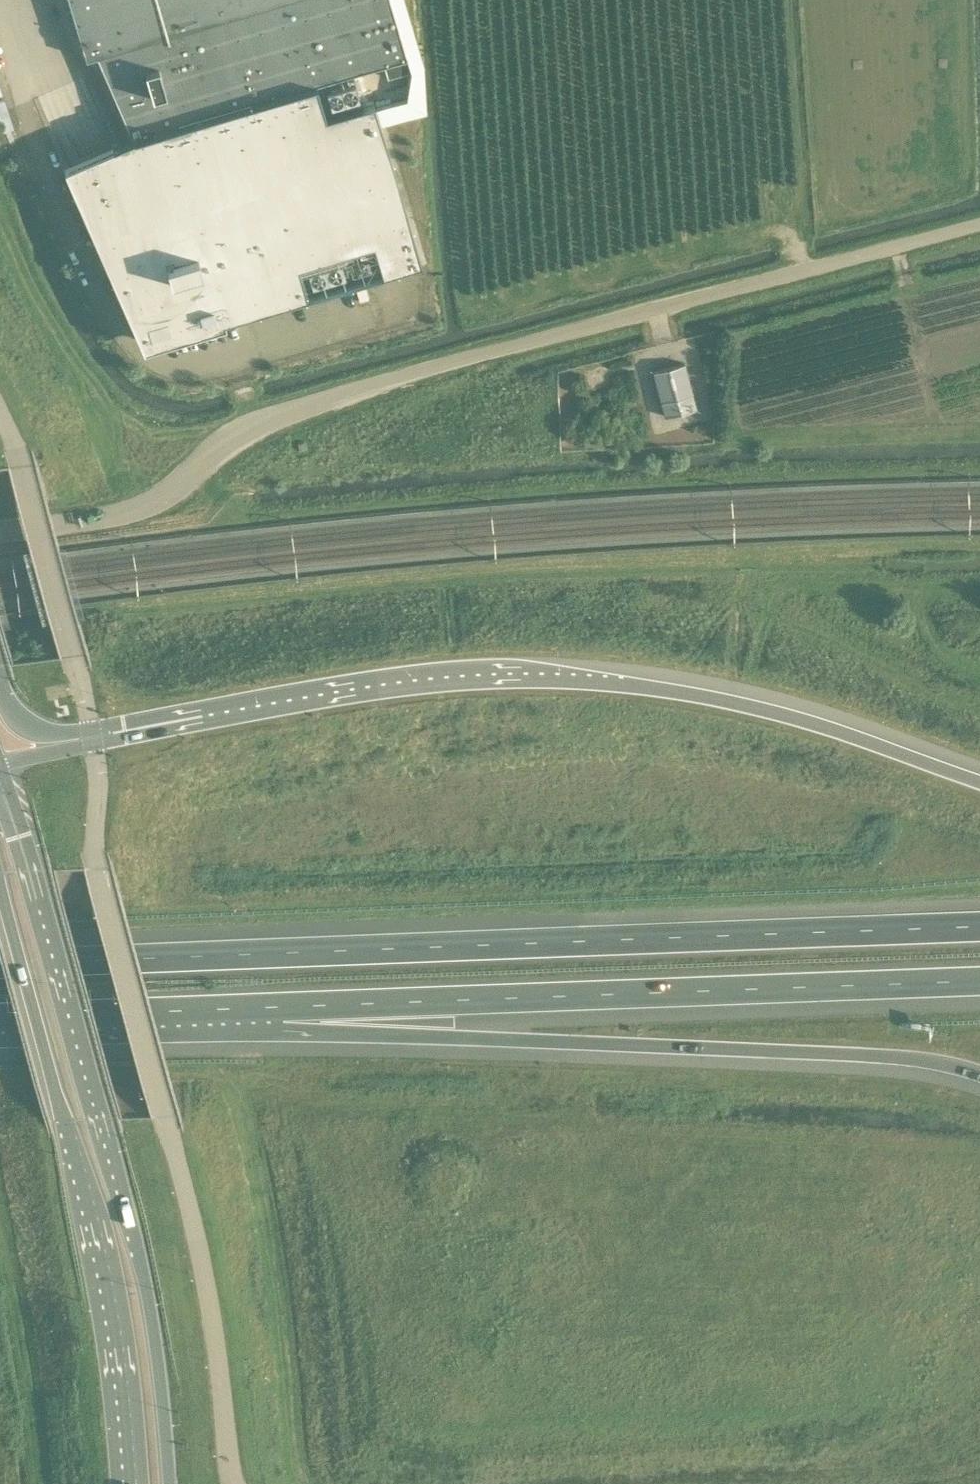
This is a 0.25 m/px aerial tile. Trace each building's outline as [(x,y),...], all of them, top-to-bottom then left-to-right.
[(86,57),(97,54),(132,136),(157,125),(169,166),(128,184),(122,171),(79,190),(83,199),(82,200),(145,341),(420,260),(373,100),(321,115),(312,83),(382,62),(387,77),(410,70),(389,0),(68,0),(86,57)] [(653,370),(665,416),(695,408),(684,362),(653,370)]
